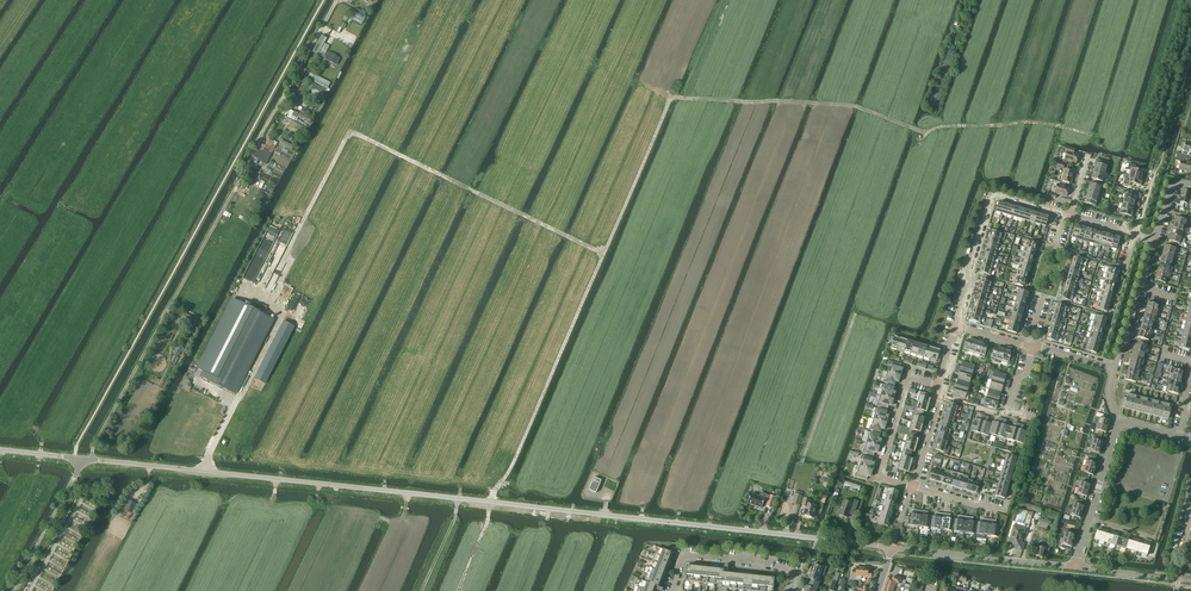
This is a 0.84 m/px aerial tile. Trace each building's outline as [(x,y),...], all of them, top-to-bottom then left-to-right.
[(342,59),(315,45),(312,52),(325,59),(324,60),(338,68),(342,59)] [(303,126),(292,120),(289,126),(300,131),(303,126)] [(1189,156),(1190,152),(1190,145),(1190,144),(1190,142),(1185,141),(1183,150),(1182,150),(1181,154),(1177,152),(1175,160),(1180,162),(1178,169),(1190,172),(1190,164),(1187,163),(1188,160),(1190,160),(1190,158),(1190,156),(1189,156)] [(256,156),(268,162),(276,147),(268,143),(265,149),(261,147),(256,156)] [(1076,163),(1079,155),(1071,152),(1072,148),(1064,146),(1062,152),(1066,153),(1064,160),(1076,163)] [(1096,164),(1094,169),(1105,172),(1108,164),(1108,163),(1096,159),(1096,160),(1095,163),(1096,164)] [(1130,171),(1129,175),(1143,179),(1145,172),(1135,169),(1136,166),(1129,164),(1127,170),(1130,171)] [(1070,183),(1074,171),(1065,169),(1061,181),(1070,183)] [(1103,181),(1105,172),(1094,169),(1092,175),(1091,174),(1091,178),(1090,178),(1102,182),(1103,181)] [(1141,185),(1143,179),(1129,175),(1128,179),(1125,178),(1123,184),(1130,186),(1131,182),(1141,185)] [(1089,188),(1087,193),(1098,196),(1101,188),(1101,187),(1089,183),(1089,184),(1088,187),(1089,188)] [(1066,197),(1069,188),(1057,184),(1054,193),(1066,197)] [(1172,203),(1176,204),(1179,205),(1180,202),(1187,204),(1188,200),(1190,192),(1183,190),(1181,196),(1174,194),(1172,203)] [(1095,205),(1098,196),(1087,193),(1085,199),(1084,199),(1083,202),(1083,203),(1095,206),(1096,205),(1095,205)] [(1125,195),(1122,204),(1133,207),(1135,201),(1136,201),(1137,198),(1137,197),(1125,194),(1125,195)] [(999,202),(996,212),(1000,213),(999,219),(1000,219),(1004,204),(999,202)] [(1004,204),(1000,219),(1001,220),(1003,214),(1007,215),(1010,205),(1004,204)] [(1131,212),(1133,207),(1122,204),(1120,212),(1119,213),(1131,217),(1131,216),(1132,213),(1131,212)] [(1010,205),(1007,215),(1011,216),(1010,222),(1011,223),(1015,207),(1010,205)] [(1015,207),(1011,223),(1012,223),(1014,217),(1018,218),(1021,208),(1015,207)] [(1021,208),(1018,218),(1022,219),(1020,225),(1022,226),(1026,210),(1021,208)] [(1026,210),(1022,226),(1023,226),(1025,220),(1029,221),(1032,212),(1026,210)] [(1032,212),(1029,221),(1033,223),(1031,229),(1033,229),(1037,213),(1032,212)] [(1037,213),(1033,229),(1034,229),(1036,223),(1040,225),(1043,215),(1037,213)] [(1043,215),(1040,225),(1046,226),(1049,217),(1043,215)] [(1175,217),(1174,223),(1184,227),(1187,218),(1181,216),(1180,219),(1175,217)] [(1174,223),(1172,229),(1183,232),(1184,227),(1174,223)] [(1072,234),(1072,237),(1076,239),(1077,236),(1078,236),(1081,226),(1075,225),(1072,234)] [(1076,239),(1075,242),(1078,242),(1078,239),(1083,241),(1084,238),(1086,228),(1081,226),(1078,236),(1077,236),(1076,239)] [(1084,238),(1083,241),(1087,242),(1088,239),(1089,239),(1092,229),(1086,228),(1084,238)] [(1087,242),(1086,245),(1088,246),(1089,243),(1093,244),(1097,231),(1092,229),(1089,239),(1088,239),(1087,242)] [(1172,229),(1170,235),(1181,238),(1183,232),(1172,229)] [(991,233),(990,237),(1001,240),(1003,234),(990,230),(990,232),(991,233)] [(1097,231),(1093,244),(1098,245),(1099,242),(1100,243),(1103,233),(1097,231)] [(1098,245),(1097,248),(1098,248),(1099,249),(1100,246),(1105,247),(1106,244),(1108,234),(1103,233),(1100,243),(1099,242),(1098,245)] [(1106,244),(1105,247),(1109,248),(1108,251),(1110,252),(1111,249),(1112,248),(1112,246),(1111,246),(1114,236),(1108,234),(1106,244)] [(1170,235),(1168,241),(1170,241),(1170,243),(1183,247),(1185,239),(1181,238),(1170,235)] [(1114,236),(1111,246),(1112,246),(1112,248),(1117,249),(1120,238),(1114,236)] [(999,246),(999,247),(1002,248),(1003,245),(1000,245),(1001,240),(990,237),(989,241),(987,240),(987,242),(999,246)] [(1026,241),(1024,247),(1035,250),(1036,246),(1038,247),(1038,245),(1026,241)] [(988,245),(987,249),(998,252),(999,247),(999,246),(987,242),(986,244),(988,245)] [(1165,245),(1163,251),(1174,254),(1176,248),(1165,245)] [(1022,253),(1035,256),(1035,255),(1034,254),(1035,250),(1024,247),(1023,251),(1022,253)] [(996,257),(995,259),(998,260),(999,257),(996,256),(998,252),(987,249),(985,252),(984,252),(983,254),(996,257)] [(1022,254),(1021,259),(1032,262),(1033,258),(1034,258),(1035,256),(1022,253),(1023,251),(1020,251),(1019,253),(1022,254)] [(1163,251),(1161,257),(1172,260),(1174,254),(1163,251)] [(984,256),(983,260),(994,263),(995,259),(996,257),(983,254),(983,256),(984,256)] [(1073,259),(1071,263),(1082,267),(1084,262),(1087,263),(1088,260),(1076,256),(1075,258),(1072,257),(1071,259),(1073,259)] [(1161,257),(1160,263),(1170,266),(1172,260),(1161,257)] [(1019,264),(1031,268),(1032,266),(1031,266),(1032,262),(1021,259),(1019,263),(1019,264)] [(992,269),(992,270),(995,271),(996,269),(993,268),(994,263),(983,260),(982,264),(981,264),(980,266),(992,269)] [(1019,266),(1017,270),(1028,273),(1029,270),(1031,270),(1031,268),(1019,264),(1019,263),(1016,262),(1016,265),(1019,266)] [(1081,272),(1080,274),(1083,275),(1084,272),(1081,271),(1082,267),(1071,263),(1070,267),(1069,267),(1068,269),(1081,272)] [(1160,263),(1158,269),(1169,272),(1170,266),(1160,263)] [(991,275),(992,270),(992,269),(980,266),(979,267),(981,268),(980,272),(991,275)] [(1106,274),(1117,277),(1118,273),(1120,273),(1120,271),(1112,269),(1113,267),(1108,266),(1106,274)] [(1069,271),(1068,275),(1079,278),(1080,274),(1081,272),(1068,269),(1068,271),(1069,271)] [(1158,269),(1156,275),(1167,278),(1169,272),(1158,269)] [(1016,276),(1028,280),(1029,278),(1027,277),(1028,273),(1017,270),(1016,275),(1016,276)] [(1015,277),(1014,282),(1013,284),(1023,287),(1023,285),(1025,285),(1026,281),(1027,282),(1028,280),(1016,276),(1016,275),(1013,274),(1012,277),(1015,277)] [(1077,284),(1077,285),(1080,286),(1080,284),(1078,283),(1079,278),(1068,275),(1067,279),(1065,279),(1065,280),(1077,284)] [(1165,284),(1167,278),(1156,275),(1154,280),(1165,284)] [(1104,281),(1103,285),(1114,289),(1115,285),(1116,285),(1117,283),(1104,280),(1105,278),(1104,278),(1102,277),(1101,280),(1104,281)] [(991,288),(990,289),(993,290),(994,288),(991,287),(993,282),(982,279),(980,283),(979,283),(978,284),(991,288)] [(1066,283),(1065,287),(1075,290),(1077,285),(1077,284),(1065,280),(1064,282),(1066,283)] [(979,287),(978,291),(989,294),(990,289),(991,288),(978,284),(978,286),(979,287)] [(1101,290),(1114,294),(1114,293),(1113,293),(1114,289),(1103,285),(1101,290)] [(1074,296),(1073,297),(1076,298),(1077,295),(1074,295),(1075,290),(1065,287),(1063,291),(1062,290),(1061,292),(1074,296)] [(1101,292),(1099,297),(1110,300),(1111,296),(1113,297),(1113,295),(1101,291),(1101,290),(1098,289),(1098,292),(1101,292)] [(1019,290),(1017,295),(1017,296),(1027,299),(1029,293),(1019,290)] [(987,300),(987,301),(990,302),(991,299),(988,298),(989,294),(978,291),(977,295),(975,294),(975,296),(987,300)] [(1072,302),(1073,297),(1074,296),(1061,292),(1061,294),(1062,294),(1061,299),(1072,302)] [(1017,297),(1015,302),(1025,305),(1027,299),(1017,296),(1017,295),(1014,294),(1014,296),(1017,297)] [(976,298),(975,302),(986,306),(987,301),(987,300),(975,296),(974,298),(976,298)] [(1099,297),(1098,302),(1098,303),(1110,307),(1110,305),(1109,304),(1110,300),(1099,297)] [(232,298),(196,368),(202,371),(199,376),(224,389),(231,392),(236,395),(274,320),(269,317),(263,314),(232,298)] [(1109,308),(1110,307),(1098,303),(1098,302),(1095,301),(1094,303),(1097,304),(1096,309),(1107,312),(1108,308),(1109,308)] [(984,311),(983,313),(986,313),(987,311),(984,310),(986,306),(975,302),(973,306),(972,306),(971,308),(984,311)] [(1014,306),(1013,308),(1023,310),(1025,305),(1015,302),(1014,306)] [(1148,302),(1146,308),(1157,311),(1159,305),(1148,302)] [(1057,304),(1055,310),(1066,313),(1068,307),(1057,304)] [(1013,309),(1012,313),(1022,316),(1023,310),(1013,308),(1014,306),(1011,305),(1010,308),(1013,309)] [(972,310),(971,314),(982,317),(983,313),(984,311),(971,308),(971,310),(972,310)] [(1146,308),(1144,314),(1155,317),(1157,311),(1146,308)] [(1055,310),(1053,315),(1064,319),(1066,313),(1055,310)] [(1012,313),(1010,318),(1010,319),(1020,322),(1022,316),(1012,313)] [(980,323),(982,317),(971,314),(970,318),(969,318),(968,320),(980,323)] [(1144,314),(1143,320),(1153,323),(1155,317),(1144,314)] [(1053,315),(1052,321),(1063,325),(1064,319),(1053,315)] [(1095,315),(1094,321),(1105,324),(1106,318),(1095,315)] [(1010,320),(1008,325),(1018,328),(1020,322),(1010,319),(1010,318),(1008,317),(1007,320),(1010,320)] [(1143,320),(1141,326),(1152,329),(1153,323),(1143,320)] [(1052,321),(1050,327),(1061,330),(1063,325),(1052,321)] [(1094,321),(1092,327),(1103,330),(1105,324),(1094,321)] [(1016,334),(1018,328),(1008,325),(1007,331),(1016,334)] [(1141,326),(1139,331),(1150,335),(1152,329),(1141,326)] [(1050,327),(1048,333),(1059,336),(1061,330),(1050,327)] [(1092,327),(1090,333),(1101,336),(1103,330),(1092,327)] [(1148,341),(1150,335),(1139,331),(1137,337),(1148,341)] [(1182,336),(1190,339),(1190,333),(1183,331),(1183,332),(1182,336)] [(1057,342),(1059,336),(1048,333),(1046,339),(1057,342)] [(1090,333),(1089,338),(1099,342),(1101,336),(1090,333)] [(891,347),(898,349),(901,339),(894,336),(894,338),(893,337),(891,337),(890,338),(890,339),(889,340),(889,341),(890,342),(891,342),(892,343),(891,347)] [(1180,343),(1180,342),(1190,345),(1190,344),(1190,339),(1182,336),(1181,341),(1174,339),(1174,342),(1180,343)] [(967,351),(974,353),(978,340),(971,338),(970,341),(966,340),(963,352),(967,353),(967,351)] [(1084,343),(1087,344),(1098,348),(1099,342),(1089,338),(1086,338),(1084,343)] [(898,349),(904,351),(907,340),(901,339),(898,349)] [(904,351),(911,353),(914,342),(907,340),(904,351)] [(978,340),(974,353),(980,355),(980,357),(984,358),(987,347),(983,345),(984,342),(978,340)] [(911,353),(917,355),(920,344),(914,342),(911,353)] [(1180,342),(1180,343),(1179,348),(1189,350),(1190,345),(1180,342)] [(1135,344),(1134,350),(1144,354),(1146,348),(1149,349),(1150,346),(1138,343),(1137,345),(1135,344)] [(917,355),(924,357),(927,346),(920,344),(917,355)] [(1096,354),(1098,348),(1087,344),(1085,350),(1096,354)] [(924,357),(930,359),(933,348),(927,346),(924,357)] [(995,359),(1001,361),(1005,349),(998,346),(997,350),(994,348),(990,360),(994,361),(995,359)] [(933,348),(930,359),(937,361),(940,350),(933,348)] [(1005,349),(1001,361),(1008,363),(1007,365),(1011,366),(1014,358),(1010,357),(1012,351),(1005,349)] [(1134,350),(1132,356),(1143,359),(1144,354),(1134,350)] [(1132,356),(1130,362),(1141,365),(1143,359),(1132,356)] [(889,365),(887,372),(900,376),(902,369),(900,368),(901,364),(889,361),(888,365),(889,365)] [(956,365),(955,369),(972,374),(974,365),(963,362),(961,367),(956,365)] [(1130,362),(1128,368),(1139,371),(1141,365),(1130,362)] [(1182,378),(1184,372),(1174,369),(1174,368),(1170,367),(1169,373),(1166,372),(1165,375),(1168,376),(1171,376),(1172,375),(1182,378)] [(1128,368),(1127,374),(1137,377),(1139,371),(1128,368)] [(959,374),(957,379),(969,383),(972,374),(955,369),(954,373),(959,374)] [(994,371),(991,380),(1009,385),(1010,381),(1005,380),(1006,375),(1005,374),(1002,374),(994,371)] [(898,383),(900,376),(887,372),(885,378),(884,378),(883,382),(894,385),(895,382),(898,383)] [(1125,380),(1136,383),(1137,377),(1127,374),(1125,380)] [(1171,376),(1170,381),(1181,383),(1182,378),(1172,375),(1171,376)] [(951,382),(950,386),(967,391),(969,383),(957,379),(956,384),(951,382)] [(991,380),(989,389),(1001,392),(1002,387),(1007,389),(1009,385),(991,380)] [(1166,384),(1165,387),(1166,387),(1165,392),(1167,393),(1168,392),(1167,392),(1169,387),(1168,387),(1169,386),(1179,389),(1181,383),(1170,381),(1167,380),(1166,384)] [(882,389),(880,395),(893,399),(895,392),(892,391),(894,388),(882,384),(881,388),(882,389)] [(964,400),(967,391),(950,386),(949,390),(954,392),(952,396),(964,400)] [(1167,392),(1168,392),(1178,395),(1179,389),(1169,386),(1168,387),(1169,387),(1167,392)] [(1133,395),(1129,409),(1135,411),(1138,396),(1134,395),(1136,389),(1134,388),(1132,395),(1133,395)] [(989,389),(986,397),(1004,402),(1005,398),(1000,397),(1001,392),(989,389)] [(1144,398),(1140,412),(1146,414),(1150,399),(1145,398),(1147,392),(1145,391),(1143,398),(1144,398)] [(920,392),(917,402),(928,405),(930,399),(928,398),(929,394),(920,392)] [(1123,408),(1129,409),(1133,395),(1132,395),(1127,393),(1126,398),(1123,397),(1121,406),(1124,407),(1123,408)] [(1151,415),(1157,417),(1161,402),(1156,401),(1157,398),(1158,395),(1156,394),(1155,397),(1154,400),(1155,401),(1151,415)] [(893,399),(880,395),(878,402),(877,402),(876,406),(887,409),(888,405),(891,406),(893,399)] [(1138,396),(1135,411),(1140,412),(1144,398),(1143,398),(1138,396)] [(1002,406),(1004,402),(986,397),(984,406),(996,409),(997,405),(1002,406)] [(1166,404),(1162,418),(1168,420),(1168,418),(1172,419),(1174,410),(1171,410),(1172,405),(1167,404),(1169,397),(1167,397),(1165,403),(1166,404)] [(1146,414),(1151,415),(1155,401),(1154,400),(1150,399),(1146,414)] [(917,402),(914,412),(923,415),(924,411),(926,412),(928,405),(917,402)] [(1157,417),(1162,418),(1166,404),(1165,403),(1161,402),(1157,417)] [(948,403),(947,409),(957,412),(959,406),(948,403)] [(875,412),(873,419),(886,423),(888,416),(885,415),(887,411),(875,408),(874,412),(875,412)] [(947,409),(945,414),(955,418),(957,412),(947,409)] [(914,412),(911,422),(922,425),(924,419),(922,418),(923,415),(914,412)] [(945,414),(943,420),(953,423),(955,418),(945,414)] [(971,431),(979,433),(985,416),(981,415),(979,420),(974,419),(971,431)] [(985,416),(979,433),(988,436),(989,434),(989,433),(992,424),(991,424),(987,422),(988,417),(985,416)] [(1094,423),(1097,424),(1107,427),(1109,421),(1106,420),(1107,418),(1103,416),(1102,419),(1099,418),(1096,417),(1094,423)] [(989,433),(989,434),(997,436),(1002,419),(998,418),(997,423),(992,421),(991,424),(992,424),(989,433)] [(884,430),(886,423),(873,419),(871,425),(870,425),(869,429),(880,433),(881,429),(884,430)] [(1002,419),(997,436),(1006,439),(1009,427),(1005,425),(1006,420),(1002,419)] [(943,420),(941,426),(952,429),(955,430),(956,424),(953,423),(943,420)] [(911,422),(908,432),(917,435),(918,431),(920,432),(922,425),(911,422)] [(1009,427),(1006,439),(1014,441),(1019,424),(1016,423),(1014,428),(1009,427)] [(1019,424),(1014,441),(1023,444),(1027,432),(1022,430),(1023,425),(1019,424)] [(1105,433),(1107,427),(1097,424),(1095,430),(1099,431),(1098,433),(1102,434),(1103,432),(1105,433)] [(941,426),(940,432),(950,435),(952,429),(941,426)] [(868,436),(866,443),(879,446),(881,440),(878,439),(880,435),(868,432),(867,436),(868,436)] [(905,442),(916,446),(918,439),(916,438),(917,435),(908,432),(905,442)] [(940,432),(938,438),(948,441),(950,435),(940,432)] [(1091,439),(1092,439),(1091,445),(1101,448),(1103,442),(1100,441),(1101,439),(1092,436),(1091,439)] [(938,438),(936,444),(947,447),(948,441),(938,438)] [(905,442),(902,452),(911,455),(912,451),(914,452),(916,446),(905,442)] [(877,453),(879,446),(866,443),(864,449),(863,449),(862,453),(873,456),(874,453),(877,453)] [(934,450),(945,453),(944,455),(947,455),(949,448),(947,447),(936,444),(934,450)] [(1090,452),(1089,456),(1095,458),(1097,454),(1099,454),(1101,448),(1091,445),(1089,451),(1090,452)] [(902,452),(899,462),(910,466),(913,459),(910,458),(911,455),(902,452)] [(1006,454),(1005,460),(1015,463),(1017,457),(1006,454)] [(861,459),(859,466),(872,470),(874,463),(871,462),(873,459),(861,455),(860,459),(861,459)] [(1086,461),(1084,467),(1094,470),(1096,464),(1094,463),(1095,458),(1089,456),(1087,461),(1086,461)] [(1005,460),(1003,466),(1013,469),(1015,463),(1005,460)] [(910,466),(899,462),(896,472),(905,475),(906,471),(908,472),(910,466)] [(870,477),(872,470),(859,466),(857,473),(856,472),(855,477),(866,480),(867,476),(870,477)] [(1003,466),(1001,472),(1011,475),(1013,469),(1003,466)] [(1093,476),(1094,470),(1084,467),(1083,473),(1086,474),(1085,476),(1089,477),(1090,475),(1093,476)] [(932,480),(935,481),(938,470),(932,469),(929,479),(932,480)] [(944,472),(941,482),(943,483),(943,484),(947,485),(951,471),(945,469),(944,472)] [(938,470),(935,481),(939,482),(941,482),(944,472),(938,470)] [(951,471),(947,485),(950,486),(951,485),(953,486),(957,473),(951,471)] [(1001,472),(999,478),(1010,481),(1011,475),(1001,472)] [(957,473),(953,486),(955,487),(958,488),(962,475),(957,473)] [(962,475),(958,488),(962,489),(964,489),(967,479),(968,476),(962,475)] [(596,493),(602,480),(594,477),(589,490),(596,493)] [(999,478),(998,484),(1008,487),(1010,481),(999,478)] [(967,479),(964,489),(967,490),(966,491),(970,492),(973,481),(967,479)] [(859,490),(860,487),(845,481),(844,484),(848,485),(847,486),(856,489),(857,489),(857,490),(859,490)] [(973,481),(970,492),(974,493),(974,492),(976,493),(977,492),(978,492),(981,483),(973,481)] [(1080,482),(1078,488),(1088,491),(1090,485),(1087,484),(1088,482),(1084,481),(1083,483),(1080,482)] [(998,484),(996,489),(1006,492),(1008,487),(998,484)] [(836,495),(842,497),(845,491),(838,488),(836,495)] [(888,488),(886,494),(897,497),(898,491),(888,488)] [(1080,495),(1079,498),(1083,499),(1083,496),(1086,497),(1088,491),(1078,488),(1076,494),(1080,495)] [(1004,499),(1006,492),(996,489),(994,495),(1004,499)] [(792,503),(799,505),(803,493),(796,491),(792,503)] [(766,498),(752,494),(747,505),(762,510),(766,498)] [(886,494),(885,500),(895,503),(897,497),(886,494)] [(776,499),(769,497),(766,509),(772,511),(776,499)] [(813,518),(816,506),(809,504),(810,500),(804,498),(801,506),(805,507),(803,515),(813,518)] [(885,500),(883,506),(893,509),(895,503),(885,500)] [(129,501),(125,510),(132,512),(136,504),(129,501)] [(1073,503),(1072,509),(1082,512),(1084,506),(1081,506),(1081,503),(1078,502),(1077,504),(1073,503)] [(842,511),(841,515),(846,517),(849,508),(838,504),(836,509),(842,511)] [(883,506),(881,512),(891,515),(893,509),(883,506)] [(1080,518),(1082,512),(1072,509),(1070,515),(1073,516),(1073,519),(1076,520),(1077,518),(1080,518)] [(914,527),(917,527),(918,527),(920,511),(915,510),(913,514),(909,513),(908,525),(914,526),(914,527)] [(917,527),(917,528),(919,529),(919,527),(922,528),(922,527),(929,528),(930,516),(927,516),(926,512),(920,511),(918,527),(917,527)] [(881,512),(879,518),(890,521),(891,515),(881,512)] [(937,529),(940,530),(941,530),(943,514),(938,513),(936,517),(932,516),(930,528),(937,529)] [(941,530),(940,530),(940,531),(941,531),(942,530),(945,531),(945,530),(951,531),(953,519),(949,519),(948,515),(943,514),(941,530)] [(960,532),(963,533),(964,533),(966,517),(960,516),(958,520),(955,519),(953,531),(960,532)] [(964,533),(963,533),(963,534),(964,534),(964,533),(968,533),(974,534),(976,522),(972,521),(971,517),(966,517),(964,533)] [(879,518),(878,524),(888,527),(890,521),(879,518)] [(1047,529),(1048,523),(1049,521),(1041,518),(1038,526),(1047,529)] [(985,536),(986,536),(988,520),(983,519),(981,523),(977,522),(976,534),(982,535),(985,536)] [(986,536),(985,536),(985,537),(987,537),(987,536),(990,536),(997,537),(998,525),(995,524),(994,520),(988,520),(986,536)] [(1012,526),(1007,544),(1014,546),(1013,549),(1020,552),(1022,544),(1019,543),(1023,530),(1012,526)] [(1065,532),(1063,538),(1073,541),(1075,535),(1074,535),(1075,532),(1068,529),(1067,533),(1065,532)] [(1104,543),(1107,534),(1108,531),(1101,529),(1100,532),(1096,531),(1093,543),(1097,544),(1098,541),(1104,543)] [(1104,543),(1103,546),(1107,547),(1108,544),(1115,546),(1118,537),(1119,534),(1112,532),(1111,535),(1107,534),(1104,543)] [(1115,546),(1114,549),(1118,551),(1119,547),(1125,549),(1126,549),(1128,540),(1129,537),(1122,535),(1121,538),(1118,537),(1115,546)] [(1061,544),(1062,544),(1061,548),(1063,548),(1070,551),(1071,547),(1073,541),(1063,538),(1061,544)] [(1126,549),(1125,549),(1124,552),(1129,554),(1130,550),(1136,552),(1139,543),(1140,540),(1133,538),(1132,541),(1128,540),(1126,549)] [(1136,552),(1135,556),(1139,557),(1140,553),(1147,555),(1151,543),(1143,541),(1142,545),(1139,543),(1136,552)] [(1049,551),(1051,546),(1039,543),(1035,555),(1042,557),(1045,550),(1049,551)] [(657,547),(654,554),(668,560),(671,553),(657,547)] [(654,554),(651,561),(665,566),(668,560),(654,554)] [(651,561),(649,568),(663,573),(665,566),(651,561)] [(812,564),(810,571),(820,575),(822,568),(812,564)] [(723,570),(722,585),(721,588),(730,589),(732,574),(727,573),(728,571),(728,565),(724,565),(724,570),(723,570)] [(685,581),(692,582),(694,567),(687,566),(685,581)] [(694,567),(692,582),(700,583),(701,568),(694,567)] [(855,576),(861,576),(862,568),(856,567),(855,571),(852,571),(851,578),(855,579),(855,576)] [(649,568),(646,574),(660,580),(663,573),(649,568)] [(701,568),(700,583),(707,583),(709,568),(701,568)] [(709,568),(707,583),(714,584),(716,569),(709,568)] [(862,568),(861,576),(867,577),(867,580),(871,580),(871,573),(868,572),(868,568),(862,568)] [(716,569),(714,584),(722,585),(723,570),(716,569)] [(810,579),(809,583),(817,586),(819,582),(817,582),(820,575),(810,571),(807,578),(810,579)] [(646,574),(643,581),(657,587),(660,580),(646,574)] [(732,574),(730,589),(738,590),(740,575),(732,574)] [(740,575),(738,590),(747,590),(749,576),(740,575)] [(747,590),(749,590),(756,590),(757,577),(749,576),(747,590)] [(756,590),(764,590),(766,577),(757,577),(756,590)] [(764,590),(773,590),(774,578),(766,577),(764,590)] [(888,577),(887,580),(896,583),(902,585),(904,586),(905,583),(902,583),(900,582),(901,579),(893,577),(892,578),(888,577)] [(638,588),(645,590),(653,590),(655,586),(656,587),(655,590),(659,590),(662,590),(663,589),(657,587),(643,581),(641,580),(638,588)] [(887,580),(885,586),(899,590),(900,588),(898,587),(895,586),(896,583),(887,580)]
